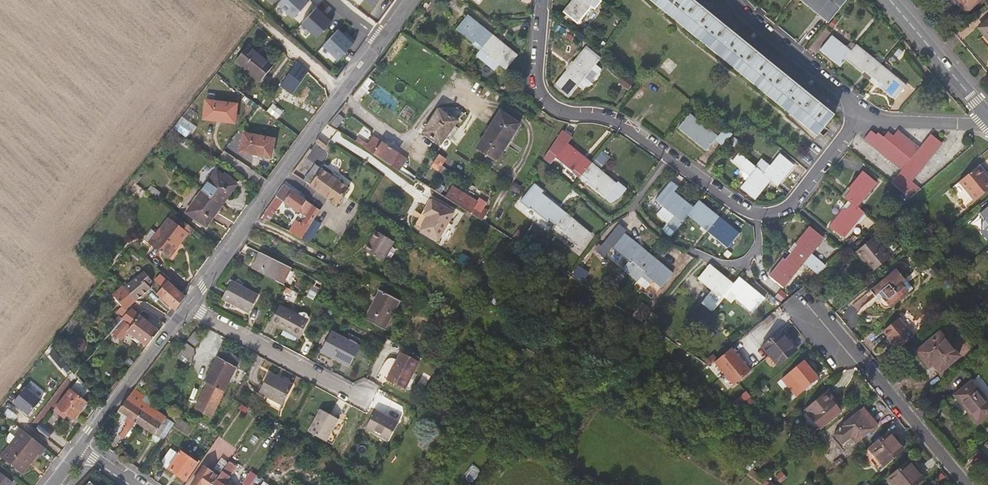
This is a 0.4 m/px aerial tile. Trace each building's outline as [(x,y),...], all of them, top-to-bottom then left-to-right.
[(297,20),(313,2),(311,0),(287,0),(282,6),(297,20)] [(600,0),(576,0),(566,13),(580,25),(600,0)] [(835,114),(815,98),(785,74),(756,51),(728,28),(697,3),(694,0),(652,0),(818,135),(835,114)] [(817,13),(827,0),(800,0),(817,13)] [(971,10),(963,0),(954,0),(957,5),(962,11),(965,13),(967,13),(971,10)] [(971,10),(973,9),(972,7),(980,0),(963,0),(971,10)] [(308,23),(324,36),(339,19),(333,13),(332,15),(328,11),(322,6),(308,23)] [(457,29),(482,49),(494,35),(468,15),(457,29)] [(326,49),(341,63),(358,44),(352,39),(350,41),(346,37),(340,33),(326,49)] [(518,55),(494,35),(482,49),(501,64),(507,69),(518,55)] [(820,50),(840,67),(846,59),(857,45),(851,40),(845,48),(831,36),(820,50)] [(274,65),(250,44),(237,59),(261,80),(274,65)] [(589,45),(557,86),(570,97),(603,56),(589,45)] [(846,59),(870,79),(881,65),(857,45),(846,59)] [(501,64),(482,49),(478,55),(497,70),(501,64)] [(312,106),(324,90),(325,88),(297,61),(272,96),(277,100),(284,92),(292,98),(295,94),(312,106)] [(906,85),(881,65),(870,79),(895,100),(906,85)] [(383,73),(377,69),(366,82),(372,87),(383,73)] [(361,101),(372,87),(366,82),(355,96),(361,101)] [(207,101),(204,119),(233,124),(237,107),(207,101)] [(444,107),(446,103),(443,102),(427,126),(445,139),(460,117),(444,107)] [(274,106),(269,111),(284,124),(289,119),(274,106)] [(504,112),(493,127),(491,126),(487,132),(489,133),(479,148),(489,155),(488,156),(492,159),(493,157),(499,162),(524,125),(504,112)] [(728,142),(734,134),(725,127),(718,135),(691,114),(680,128),(707,149),(716,139),(725,146),(728,142)] [(340,116),(332,125),(337,129),(345,119),(340,116)] [(556,158),(581,178),(593,163),(568,143),(573,137),(563,130),(544,158),(551,163),(556,158)] [(891,183),(899,190),(912,174),(914,176),(941,143),(930,134),(919,149),(898,132),(893,138),(887,134),(884,138),(878,133),(875,136),(869,132),(863,139),(902,170),(891,183)] [(373,135),(365,148),(401,170),(403,167),(409,157),(373,135)] [(273,160),(277,143),(246,137),(242,155),(273,160)] [(443,153),(435,164),(441,168),(449,156),(443,153)] [(756,198),(772,178),(766,173),(741,153),(735,162),(752,176),(743,188),(756,198)] [(782,153),(766,173),(772,178),(779,184),(796,163),(782,153)] [(617,182),(593,163),(581,178),(605,197),(611,202),(620,196),(627,187),(618,180),(617,182)] [(416,175),(403,167),(401,170),(417,181),(419,179),(420,177),(416,175)] [(980,172),(976,167),(950,189),(966,208),(987,189),(987,181),(980,172)] [(861,171),(841,196),(849,202),(856,208),(876,182),(861,171)] [(141,174),(138,172),(132,179),(136,182),(141,174)] [(347,192),(319,173),(310,185),(328,198),(338,205),(347,192)] [(218,174),(203,194),(223,209),(238,188),(218,174)] [(656,200),(684,222),(689,215),(695,208),(675,192),(678,187),(672,181),(656,200)] [(153,184),(147,191),(155,197),(160,190),(153,184)] [(314,205),(312,204),(284,184),(264,213),(262,216),(268,220),(281,201),(303,216),(306,218),(303,224),(301,223),(295,233),(303,238),(316,217),(321,210),(314,205)] [(474,198),(455,185),(447,196),(478,216),(485,206),(481,203),(483,198),(476,194),(474,198)] [(208,229),(223,209),(203,194),(188,214),(208,229)] [(531,209),(556,229),(568,215),(543,195),(531,209)] [(416,227),(418,228),(434,202),(431,200),(416,227)] [(689,215),(709,230),(720,217),(700,201),(695,208),(689,215)] [(455,213),(434,202),(418,228),(439,240),(455,213)] [(844,237),(863,213),(856,208),(849,202),(830,226),(844,237)] [(987,239),(987,206),(978,214),(983,220),(982,221),(982,233),(987,240),(987,239)] [(591,234),(568,215),(556,229),(579,248),(591,234)] [(739,232),(720,217),(709,230),(728,246),(739,232)] [(172,219),(159,234),(162,237),(154,246),(170,260),(173,256),(161,247),(164,242),(162,240),(168,232),(171,234),(177,226),(172,222),(174,220),(172,219)] [(192,236),(196,230),(184,220),(180,225),(174,220),(172,222),(177,226),(171,234),(168,232),(162,240),(164,242),(161,247),(173,256),(170,260),(171,260),(181,247),(179,246),(189,233),(192,236)] [(628,262),(636,268),(648,253),(623,234),(625,231),(619,226),(598,251),(605,257),(612,248),(628,262)] [(810,226),(790,251),(804,262),(819,274),(828,267),(811,253),(824,237),(810,226)] [(373,227),(361,247),(379,258),(391,238),(373,227)] [(151,244),(154,246),(162,237),(159,234),(151,244)] [(887,251),(875,237),(857,252),(862,258),(865,256),(876,270),(892,257),(887,251)] [(785,287),(804,262),(790,251),(771,276),(785,287)] [(671,272),(648,253),(636,268),(629,276),(628,278),(635,284),(641,277),(650,284),(652,281),(660,287),(671,272)] [(286,276),(290,268),(263,254),(253,270),(275,282),(282,285),(286,276)] [(636,268),(628,262),(621,270),(629,276),(636,268)] [(720,297),(722,299),(723,298),(728,292),(733,285),(709,265),(698,278),(712,290),(720,297)] [(586,274),(577,267),(570,276),(579,282),(586,274)] [(897,270),(871,291),(876,297),(880,293),(882,296),(881,299),(880,301),(881,304),(882,306),(884,307),(886,308),(888,308),(890,308),(913,289),(897,270)] [(159,295),(178,312),(189,297),(170,281),(161,273),(155,282),(164,289),(159,295)] [(138,275),(125,287),(137,300),(139,299),(150,287),(138,275)] [(763,297),(739,278),(733,285),(728,292),(736,298),(752,311),(763,297)] [(232,283),(223,300),(250,314),(259,297),(232,283)] [(116,317),(124,323),(126,324),(132,328),(141,318),(129,309),(137,300),(125,287),(123,285),(122,284),(113,293),(126,306),(116,317)] [(399,300),(380,290),(365,319),(384,329),(399,300)] [(716,301),(720,297),(712,290),(709,295),(716,301)] [(728,292),(723,298),(731,304),(736,298),(728,292)] [(712,312),(722,299),(720,297),(716,301),(709,295),(701,304),(712,312)] [(270,324),(297,338),(306,321),(307,318),(305,315),(302,313),(298,314),(297,316),(279,307),(270,324)] [(161,333),(141,318),(132,328),(126,324),(124,323),(115,334),(124,342),(127,336),(148,351),(154,342),(161,333)] [(884,332),(899,350),(914,338),(898,319),(884,332)] [(196,345),(203,337),(197,331),(190,340),(196,345)] [(776,368),(798,350),(782,331),(764,346),(771,356),(767,359),(776,368)] [(319,352),(347,366),(357,348),(329,334),(319,352)] [(940,371),(959,356),(940,334),(917,352),(928,365),(933,363),(940,371)] [(715,362),(734,384),(751,370),(732,347),(715,362)] [(223,351),(219,359),(218,358),(203,387),(207,389),(196,409),(212,418),(241,360),(223,351)] [(399,354),(386,380),(405,389),(418,363),(399,354)] [(806,389),(819,377),(805,361),(792,372),(806,389)] [(63,371),(67,368),(66,366),(64,363),(59,366),(63,371)] [(257,393),(281,405),(291,386),(268,374),(257,393)] [(957,397),(967,409),(983,395),(973,383),(957,397)] [(771,391),(766,385),(758,392),(763,398),(771,391)] [(14,404),(29,417),(42,401),(26,389),(14,404)] [(819,429),(840,411),(832,401),(837,396),(832,389),(805,412),(819,429)] [(739,405),(752,398),(753,397),(749,391),(745,394),(732,401),(739,405)] [(68,392),(52,413),(59,419),(63,415),(71,421),(84,405),(68,392)] [(148,404),(135,395),(133,393),(128,400),(143,411),(148,404)] [(983,395),(967,409),(980,424),(987,417),(987,400),(983,395)] [(120,437),(124,440),(136,422),(143,411),(128,400),(119,411),(128,417),(125,422),(127,423),(124,429),(125,430),(120,437)] [(154,435),(166,417),(148,404),(143,411),(136,422),(154,435)] [(877,427),(863,409),(841,428),(836,432),(834,436),(842,446),(850,439),(855,445),(874,430),(877,427)] [(307,433),(325,442),(337,420),(320,410),(307,433)] [(365,429),(387,441),(397,423),(374,410),(365,429)] [(116,415),(125,422),(128,417),(119,411),(116,415)] [(174,422),(166,417),(154,435),(163,442),(173,426),(174,422)] [(186,434),(191,427),(180,419),(175,426),(186,434)] [(342,422),(337,420),(325,442),(330,445),(342,422)] [(40,456),(46,449),(21,430),(15,438),(10,435),(5,442),(11,446),(1,459),(22,476),(38,455),(40,456)] [(883,466),(904,450),(890,433),(864,454),(878,470),(883,466)] [(198,463),(183,453),(181,452),(178,457),(170,469),(186,481),(198,463)] [(163,465),(170,469),(178,457),(170,453),(163,465)] [(229,463),(221,475),(222,477),(216,484),(235,484),(228,480),(237,468),(229,463)] [(922,480),(908,463),(889,480),(893,484),(917,484),(922,480)] [(219,478),(205,468),(193,484),(214,484),(219,478)] [(14,483),(0,472),(0,484),(13,484),(14,483)] [(782,472),(777,477),(781,482),(787,477),(782,472)] [(245,484),(253,484),(256,481),(249,477),(244,484),(245,484)]
